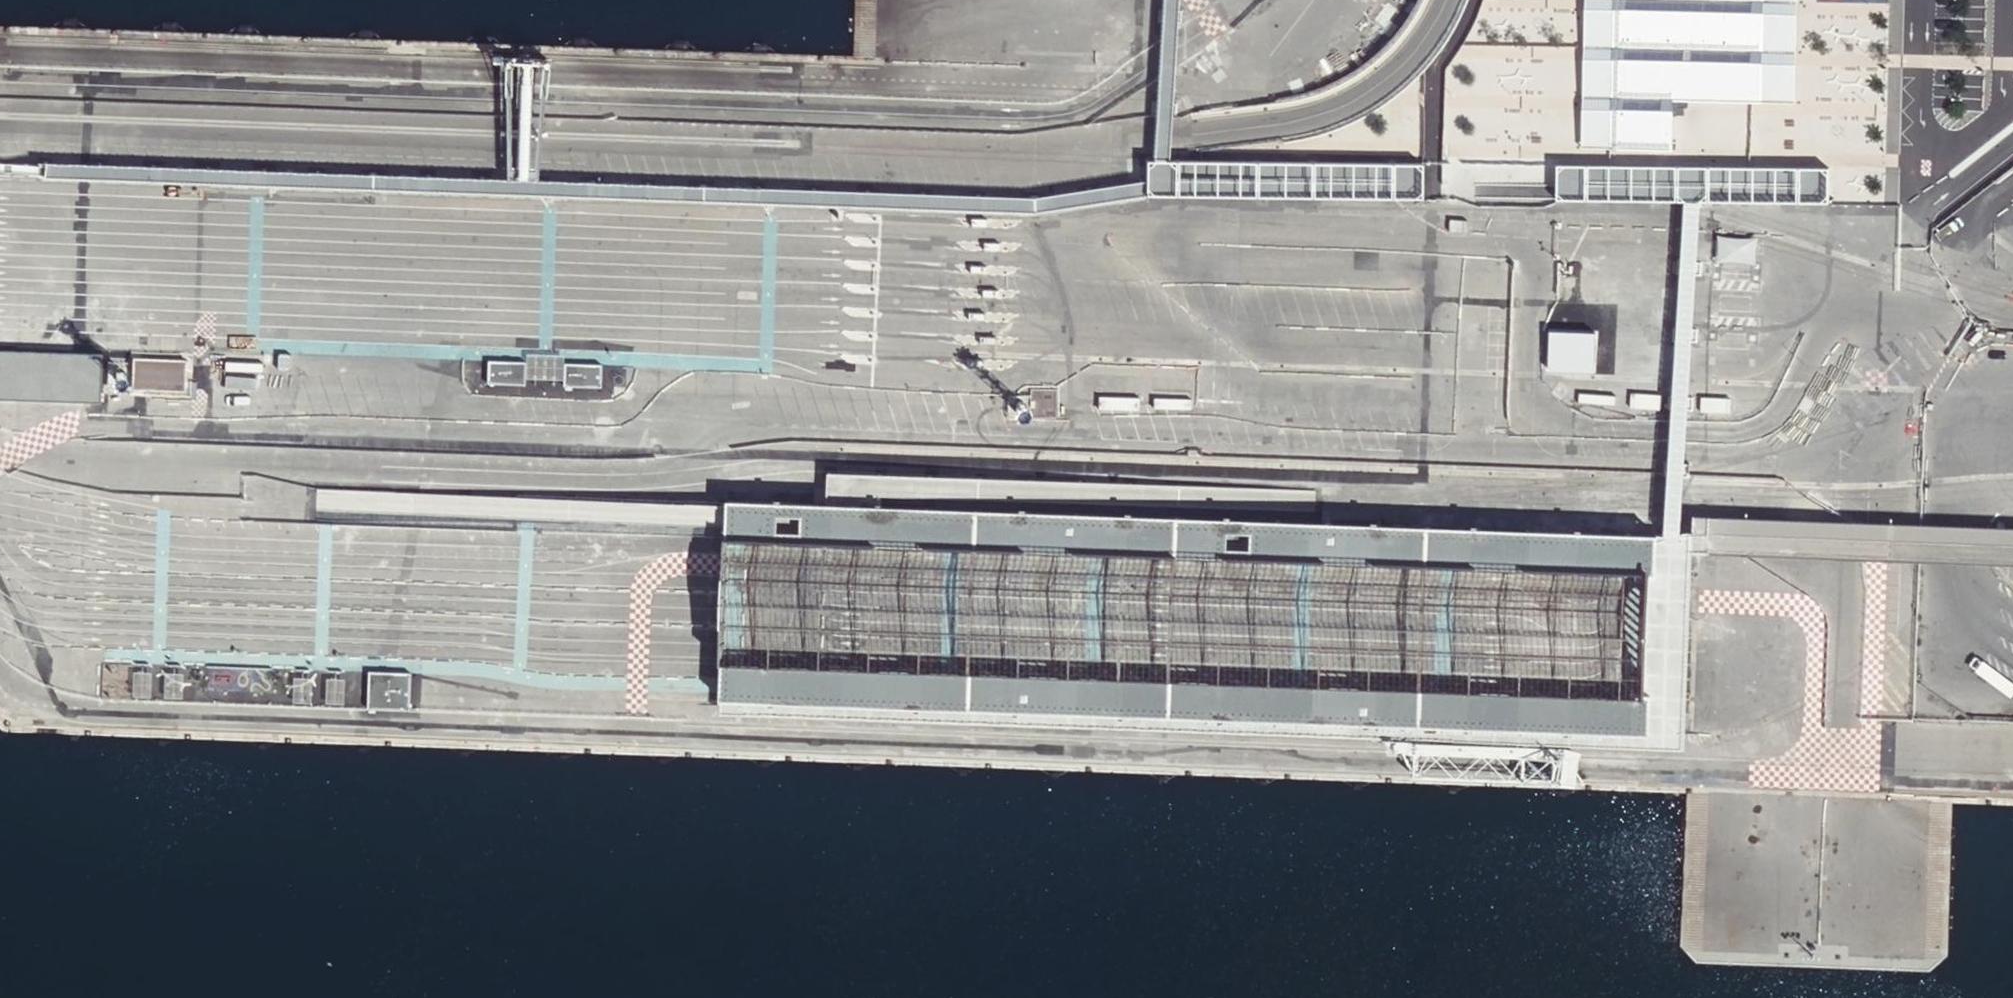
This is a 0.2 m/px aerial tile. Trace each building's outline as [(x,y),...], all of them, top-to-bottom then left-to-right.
[(1588,153),(1682,154),(1683,110),(1800,112),(1802,0),(1590,0),(1588,153)] [(0,351),(0,401),(100,406),(103,356),(0,351)] [(187,359),(134,358),(134,388),(186,389),(187,359)] [(263,365),(227,364),(227,375),(263,375),(263,365)] [(258,380),(227,378),(227,389),(257,390),(258,380)] [(1010,414),(1058,412),(1056,383),(1008,385),(1010,414)] [(1684,734),(724,698),(723,718),(1735,756),(1736,736),(1743,554),(1744,517),(732,479),(731,499),(1692,535),(1684,734)] [(731,499),(724,698),(1684,734),(1692,535),(731,499)] [(1744,517),(1743,554),(2012,564),(2012,527),(1744,517)]
